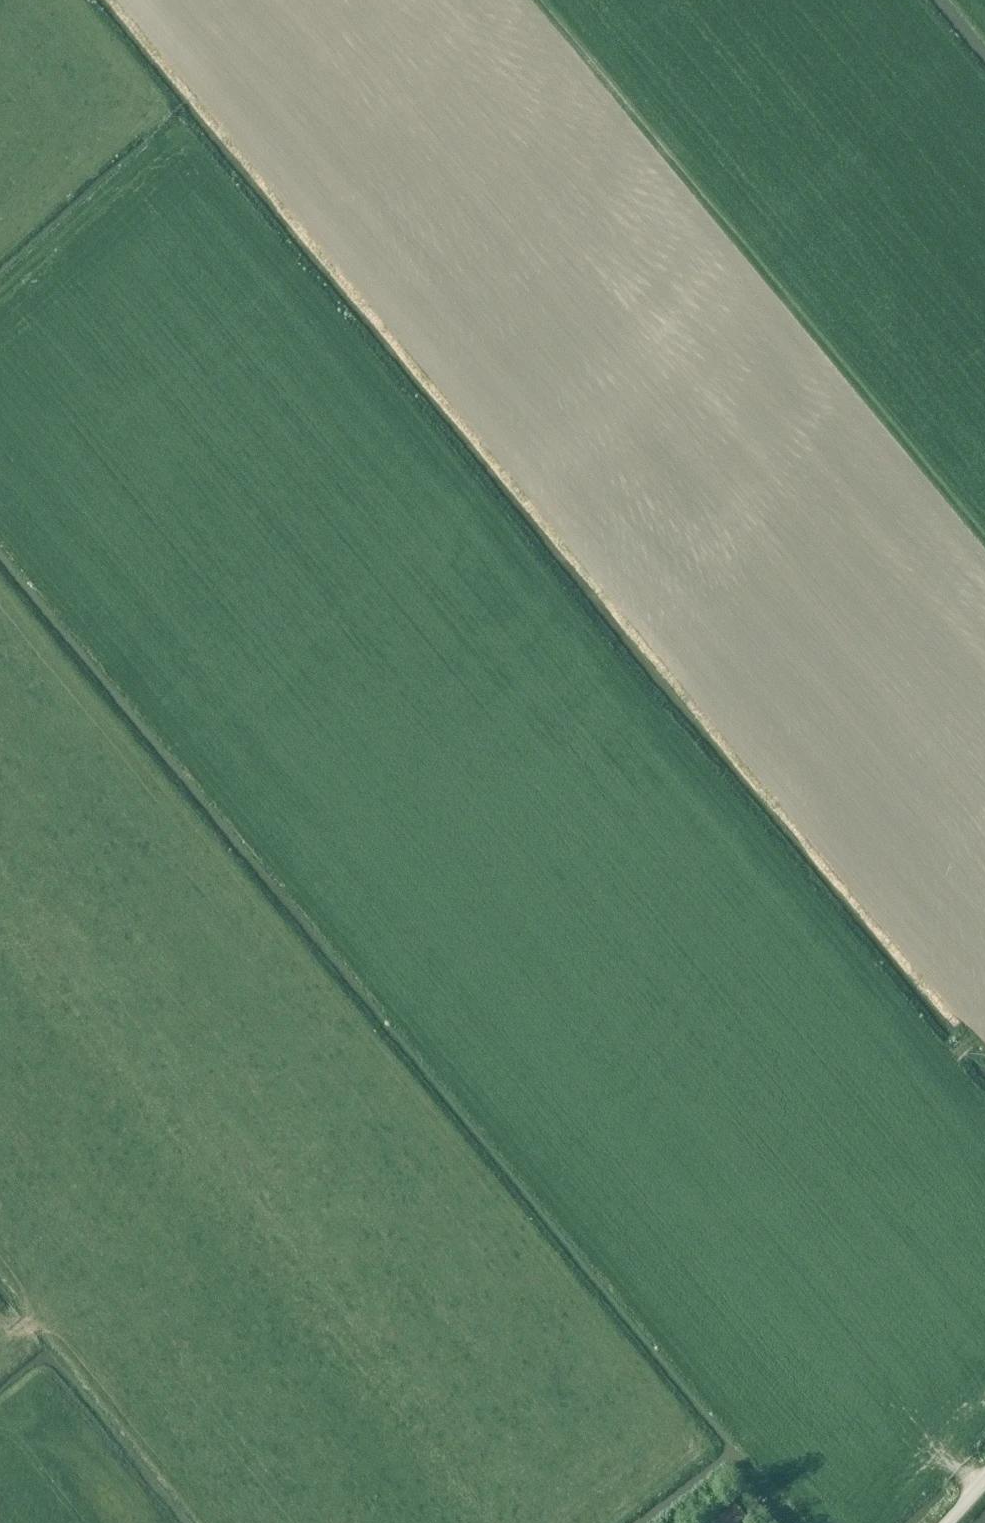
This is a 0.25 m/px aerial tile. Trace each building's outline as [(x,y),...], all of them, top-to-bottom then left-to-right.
[(715,1522),(739,1522),(744,1519),(733,1507),(715,1522)]
